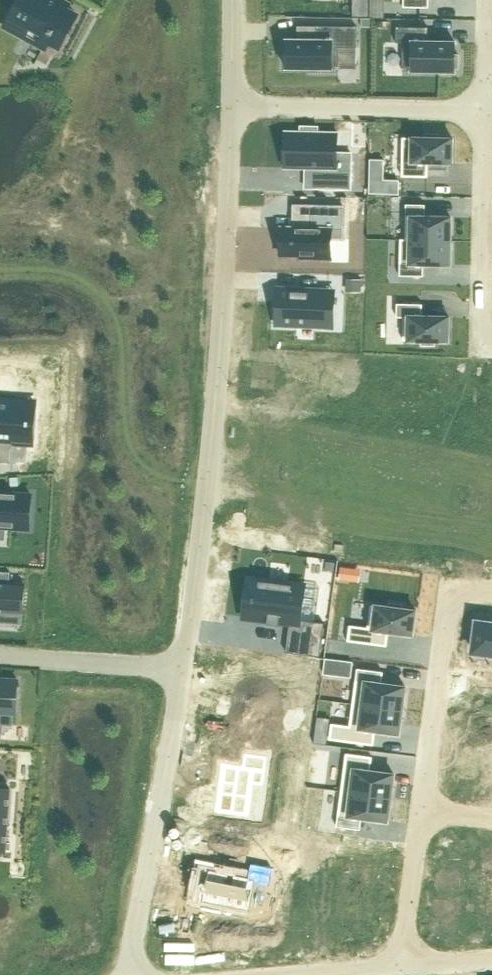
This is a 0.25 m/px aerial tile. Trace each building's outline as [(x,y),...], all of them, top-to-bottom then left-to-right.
[(5,25),(20,33),(47,48),(50,41),(61,46),(77,16),(67,11),(69,6),(59,0),(19,0),(13,10),(5,25)] [(371,0),(370,18),(384,19),(384,1),(371,0)] [(283,46),(283,63),(286,63),(286,68),(312,68),(312,72),(330,72),(330,68),(339,69),(357,69),(357,48),(357,26),(317,26),(317,40),(287,40),(287,46),(283,46)] [(397,27),(396,43),(403,43),(403,71),(455,72),(455,69),(459,69),(459,55),(455,55),(456,42),(428,42),(429,28),(397,27)] [(286,132),(285,168),(314,168),(313,188),(351,189),(352,153),(338,153),(338,133),(318,132),(318,127),(302,127),(302,132),(286,132)] [(403,137),(402,176),(428,177),(429,163),(453,163),(453,138),(439,138),(439,134),(427,134),(427,138),(403,137)] [(370,193),(399,194),(399,181),(383,180),(384,161),(371,160),(370,193)] [(406,239),(406,240),(451,241),(452,217),(425,217),(426,205),(407,204),(406,239)] [(278,229),(277,244),(281,244),(281,255),(300,256),(300,258),(331,258),(332,238),(344,239),(344,207),(311,206),(310,228),(282,227),(282,229),(278,229)] [(401,239),(400,276),(424,276),(424,264),(451,265),(451,241),(406,240),(406,239),(401,239)] [(278,311),(277,324),(288,324),(328,326),(330,291),(279,289),(278,311)] [(398,304),(397,317),(404,317),(404,340),(423,341),(422,345),(435,345),(435,341),(449,341),(450,317),(423,316),(423,304),(398,304)] [(11,462),(12,440),(20,441),(27,441),(28,425),(30,425),(30,420),(29,420),(30,404),(23,403),(0,401),(0,461),(11,462)] [(10,477),(11,486),(19,486),(18,476),(10,477)] [(29,528),(31,495),(0,492),(0,526),(29,528)] [(23,613),(25,585),(10,584),(11,572),(0,571),(0,611),(23,613)] [(254,601),(252,618),(268,620),(268,624),(269,624),(278,625),(280,625),(280,621),(290,622),(286,652),(320,656),(325,623),(316,622),(320,588),(304,586),(295,585),(295,584),(256,579),(254,596),(253,596),(253,601),(254,601)] [(350,625),(348,641),(387,646),(389,632),(413,635),(416,611),(402,609),(403,605),(390,603),(390,607),(371,604),(368,628),(350,625)] [(474,651),(491,654),(491,624),(477,622),(474,651)] [(311,657),(306,693),(320,695),(324,659),(311,657)] [(325,673),(337,675),(339,661),(327,659),(325,673)] [(358,668),(353,704),(403,710),(406,687),(382,683),(384,672),(358,668)] [(238,672),(234,699),(278,704),(281,677),(238,672)] [(1,732),(1,724),(13,724),(13,713),(16,713),(18,680),(0,679),(0,732),(1,732)] [(332,723),(330,739),(374,745),(376,731),(400,734),(403,710),(353,704),(350,726),(332,723)] [(314,743),(326,744),(328,734),(316,733),(314,743)] [(283,763),(285,751),(272,750),(271,762),(283,763)] [(330,753),(315,751),(313,762),(328,764),(330,753)] [(347,753),(342,791),(391,798),(395,774),(371,771),(373,757),(347,753)] [(220,794),(217,811),(247,815),(251,783),(263,785),(266,757),(245,755),(243,768),(223,765),(221,783),(221,782),(219,794),(220,794)] [(479,786),(491,787),(491,756),(491,757),(483,756),(479,786)] [(4,847),(4,852),(7,852),(11,793),(10,793),(10,788),(5,788),(5,787),(0,787),(0,846),(4,847)] [(342,791),(337,826),(361,830),(362,818),(388,821),(391,798),(342,791)] [(304,828),(319,830),(320,821),(305,819),(304,828)] [(287,849),(286,859),(295,860),(297,850),(287,849)] [(209,869),(203,901),(250,910),(256,881),(269,884),(273,868),(252,864),(249,877),(209,869)]
